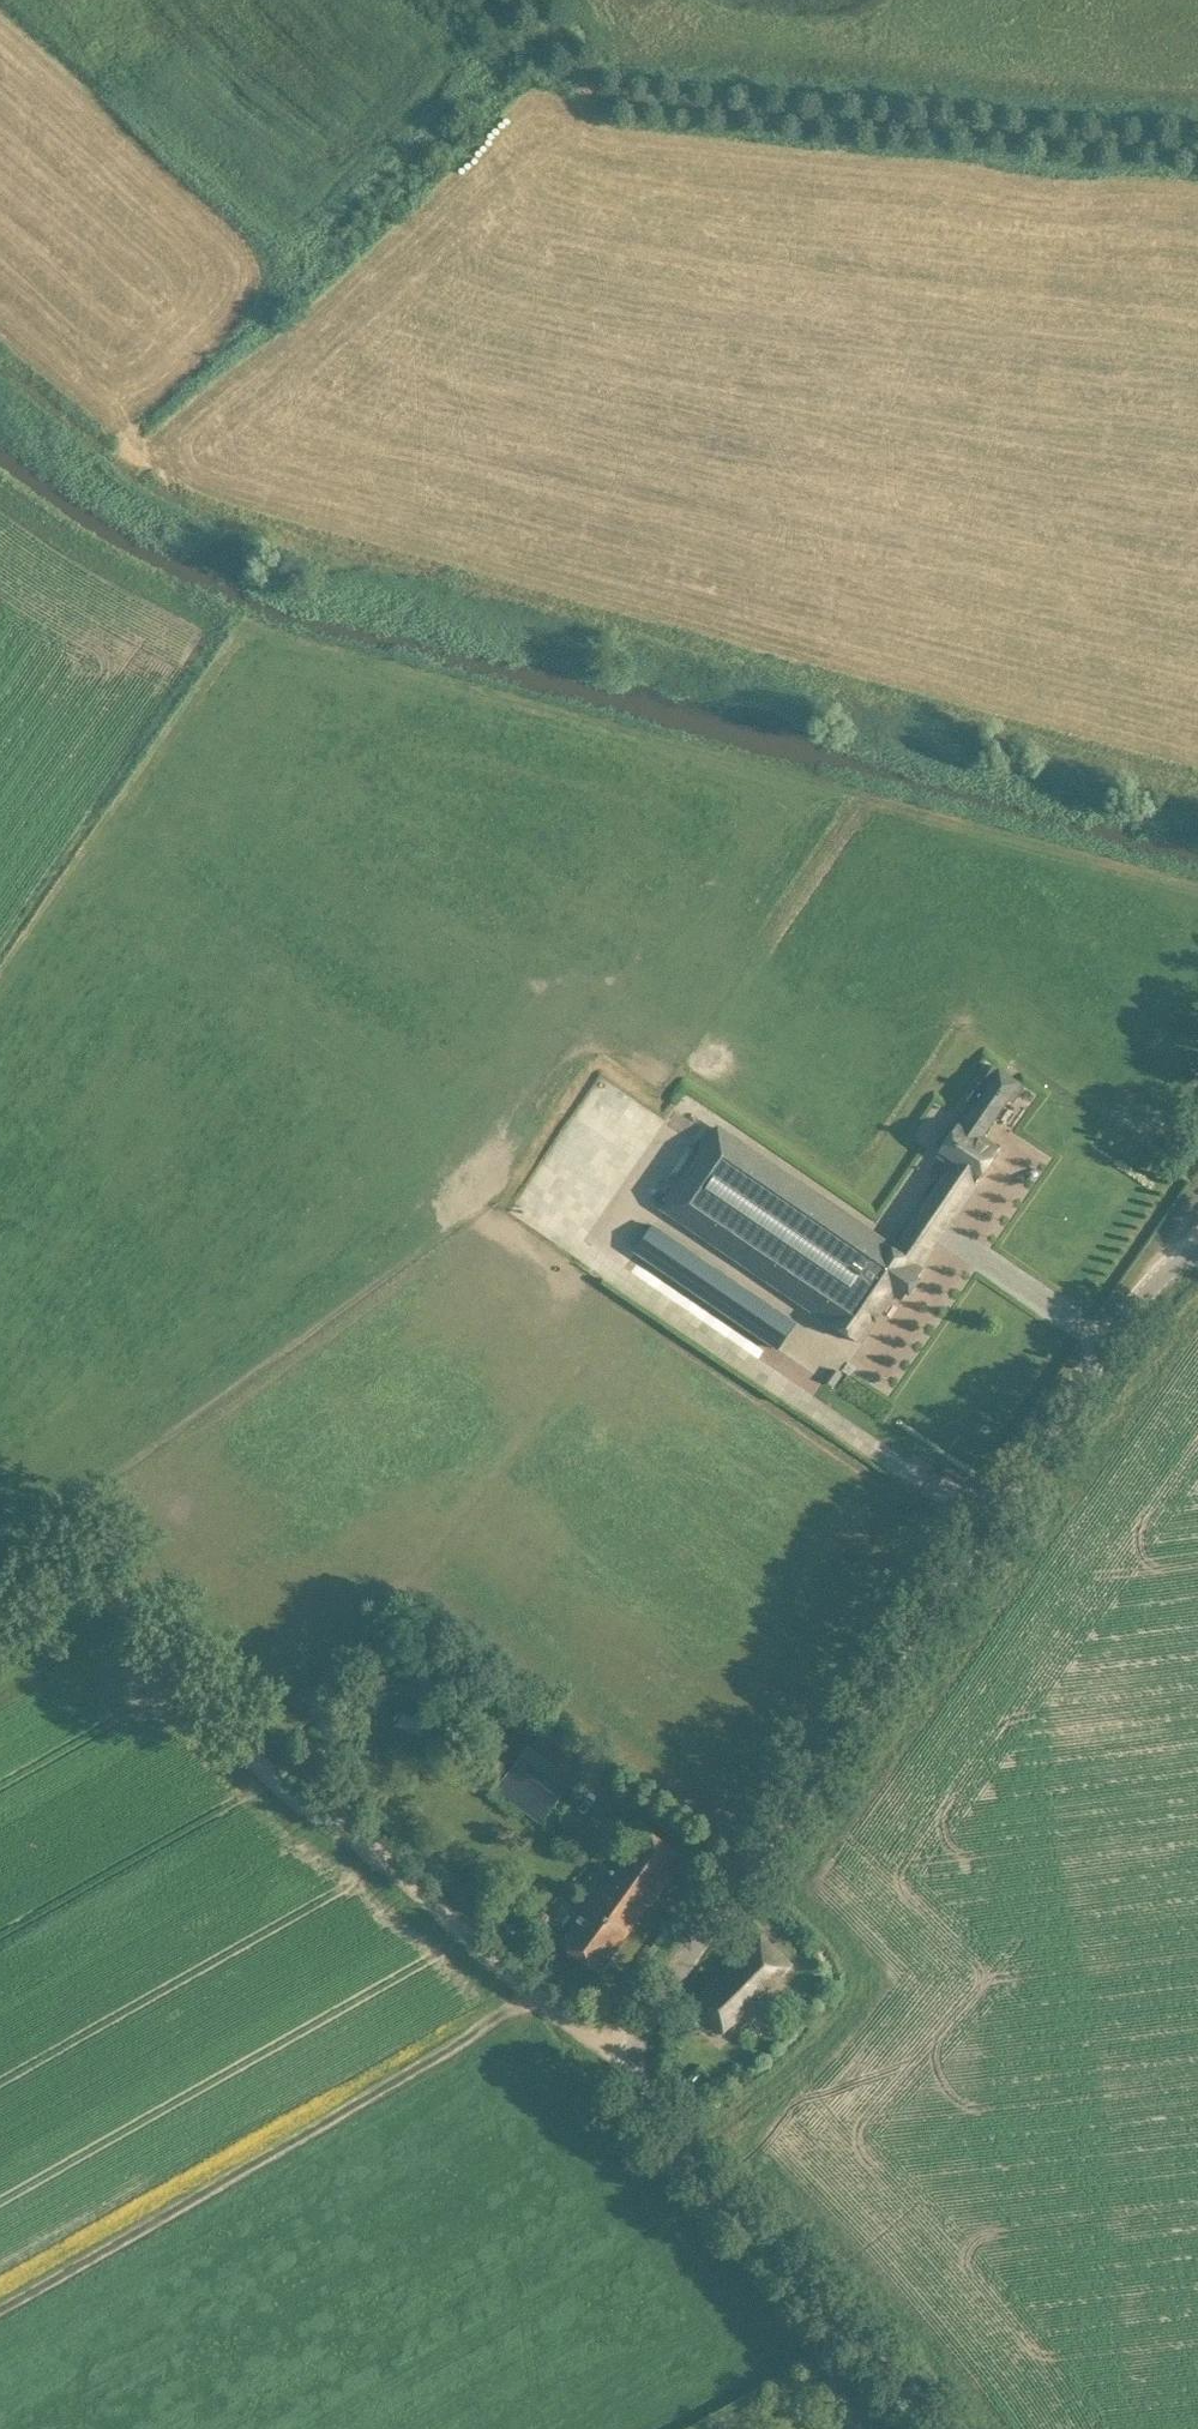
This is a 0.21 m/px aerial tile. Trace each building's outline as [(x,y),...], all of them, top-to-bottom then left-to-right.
[(983,1136),(1020,1083),(1024,1086),(1025,1085),(997,1065),(996,1067),(1000,1069),(963,1122),(961,1121),(956,1129),(951,1125),(939,1144),(943,1147),(938,1155),(953,1165),(929,1200),(952,1215),(975,1180),(977,1182),(1000,1147),(983,1136)] [(932,1244),(910,1229),(896,1249),(885,1241),(884,1242),(722,1129),(722,1128),(720,1127),(699,1158),(703,1161),(691,1178),(687,1175),(665,1207),(667,1209),(667,1208),(831,1320),(830,1320),(862,1342),(895,1295),(902,1300),(924,1268),(918,1264),(932,1244)] [(718,1269),(701,1295),(780,1349),(798,1323),(718,1269)] [(543,1823),(590,1754),(548,1725),(532,1746),(529,1744),(496,1790),(543,1823)] [(561,1944),(580,1958),(600,1972),(684,1855),(645,1827),(621,1861),(607,1851),(578,1890),(592,1900),(561,1944)] [(791,1964),(761,1934),(692,2002),(722,2032),(791,1964)]
